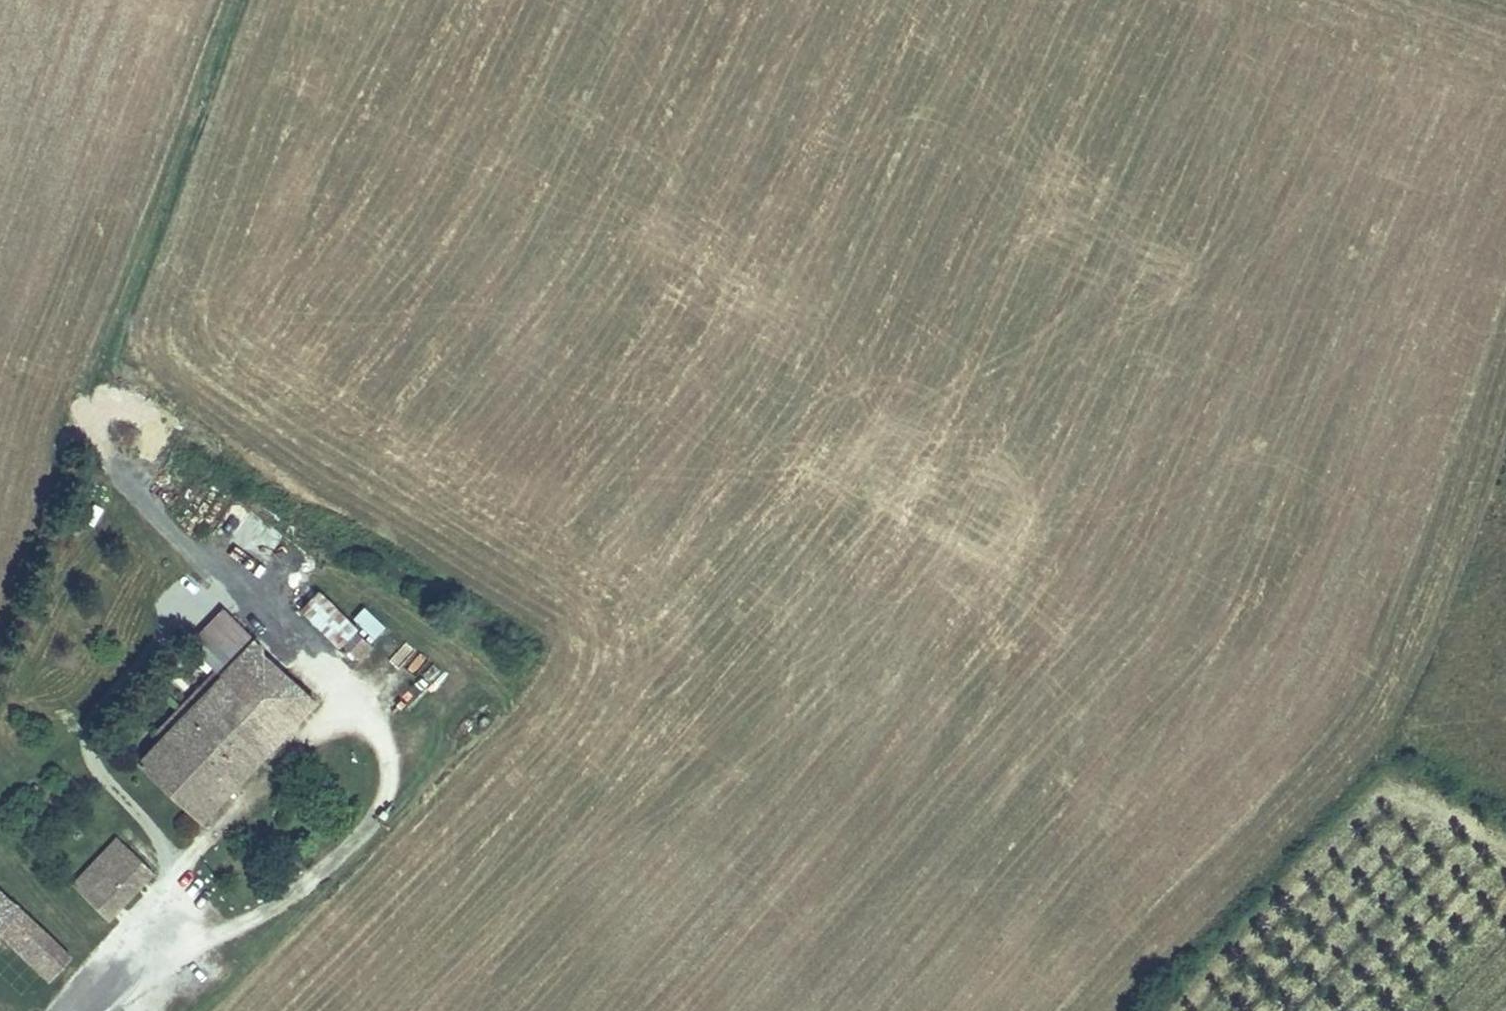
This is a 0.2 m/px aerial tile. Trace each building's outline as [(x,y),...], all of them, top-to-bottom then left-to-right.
[(372,648),(354,635),(341,650),(358,664),(372,648)] [(251,653),(219,685),(243,707),(228,728),(271,765),(318,712),(251,653)] [(243,707),(219,685),(138,777),(205,836),(223,817),(205,801),(234,770),(252,785),(271,765),(228,728),(243,707)] [(205,801),(223,817),(252,785),(234,770),(205,801)] [(158,889),(132,864),(85,913),(111,937),(158,889)] [(0,910),(0,957),(51,1003),(76,976),(0,910)]
